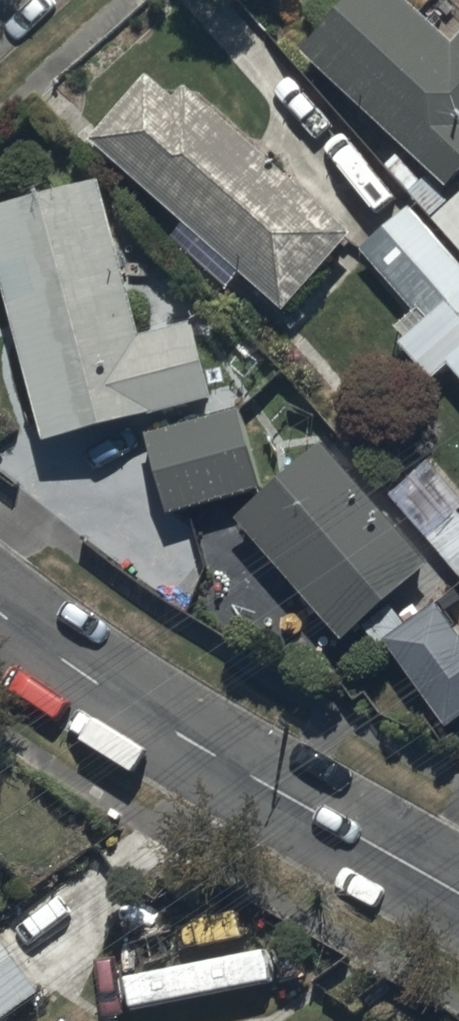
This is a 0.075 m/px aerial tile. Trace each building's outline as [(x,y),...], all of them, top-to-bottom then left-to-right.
[(303,72),(452,206),(458,199),(458,55),(454,60),(387,0),(368,0),(303,72)] [(90,157),(179,238),(167,251),(227,307),(242,291),(284,330),(355,252),(189,99),(174,116),(149,92),(90,157)] [(0,228),(0,300),(48,464),(215,415),(193,340),(143,355),(98,199),(0,228)] [(429,237),(411,217),(361,261),(417,323),(396,342),(405,353),(400,358),(434,397),(449,384),(458,395),(458,210),(429,237)] [(239,424),(141,452),(164,532),(263,504),(239,424)] [(431,579),(321,457),(236,535),(347,656),(431,579)] [(389,506),(458,587),(458,507),(429,472),(389,506)] [(384,656),(450,743),(458,736),(458,647),(436,617),(384,656)] [(0,941),(0,1013),(34,989),(0,941)]
